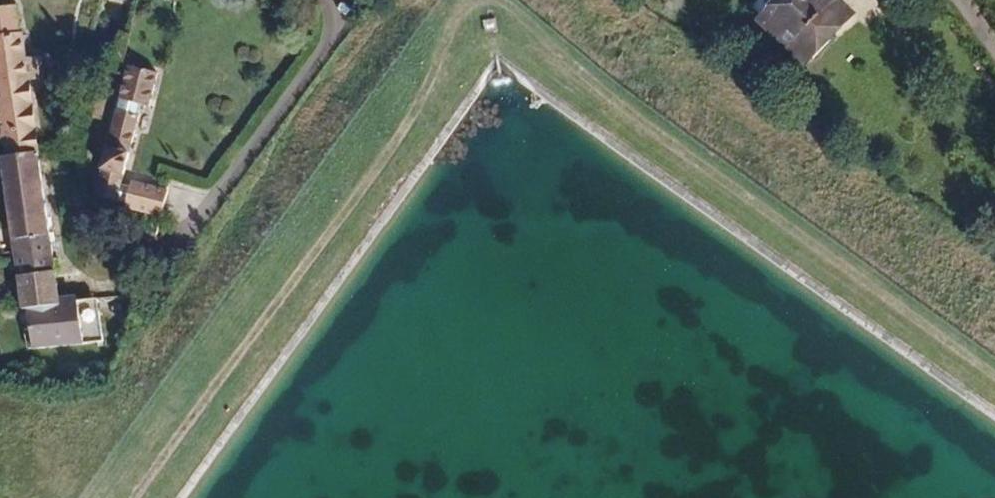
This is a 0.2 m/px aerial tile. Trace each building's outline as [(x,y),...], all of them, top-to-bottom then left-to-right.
[(806,60),(851,14),(837,0),(780,0),(763,18),(806,60)] [(20,32),(17,5),(0,7),(0,117),(5,157),(40,153),(30,81),(46,78),(43,55),(27,57),(24,32),(20,32)] [(129,65),(96,195),(117,200),(116,205),(162,216),(169,190),(123,179),(141,104),(149,106),(158,73),(129,65)] [(5,157),(25,306),(60,301),(40,153),(5,157)] [(30,346),(102,339),(96,298),(78,300),(77,298),(60,301),(25,306),(30,346)]
